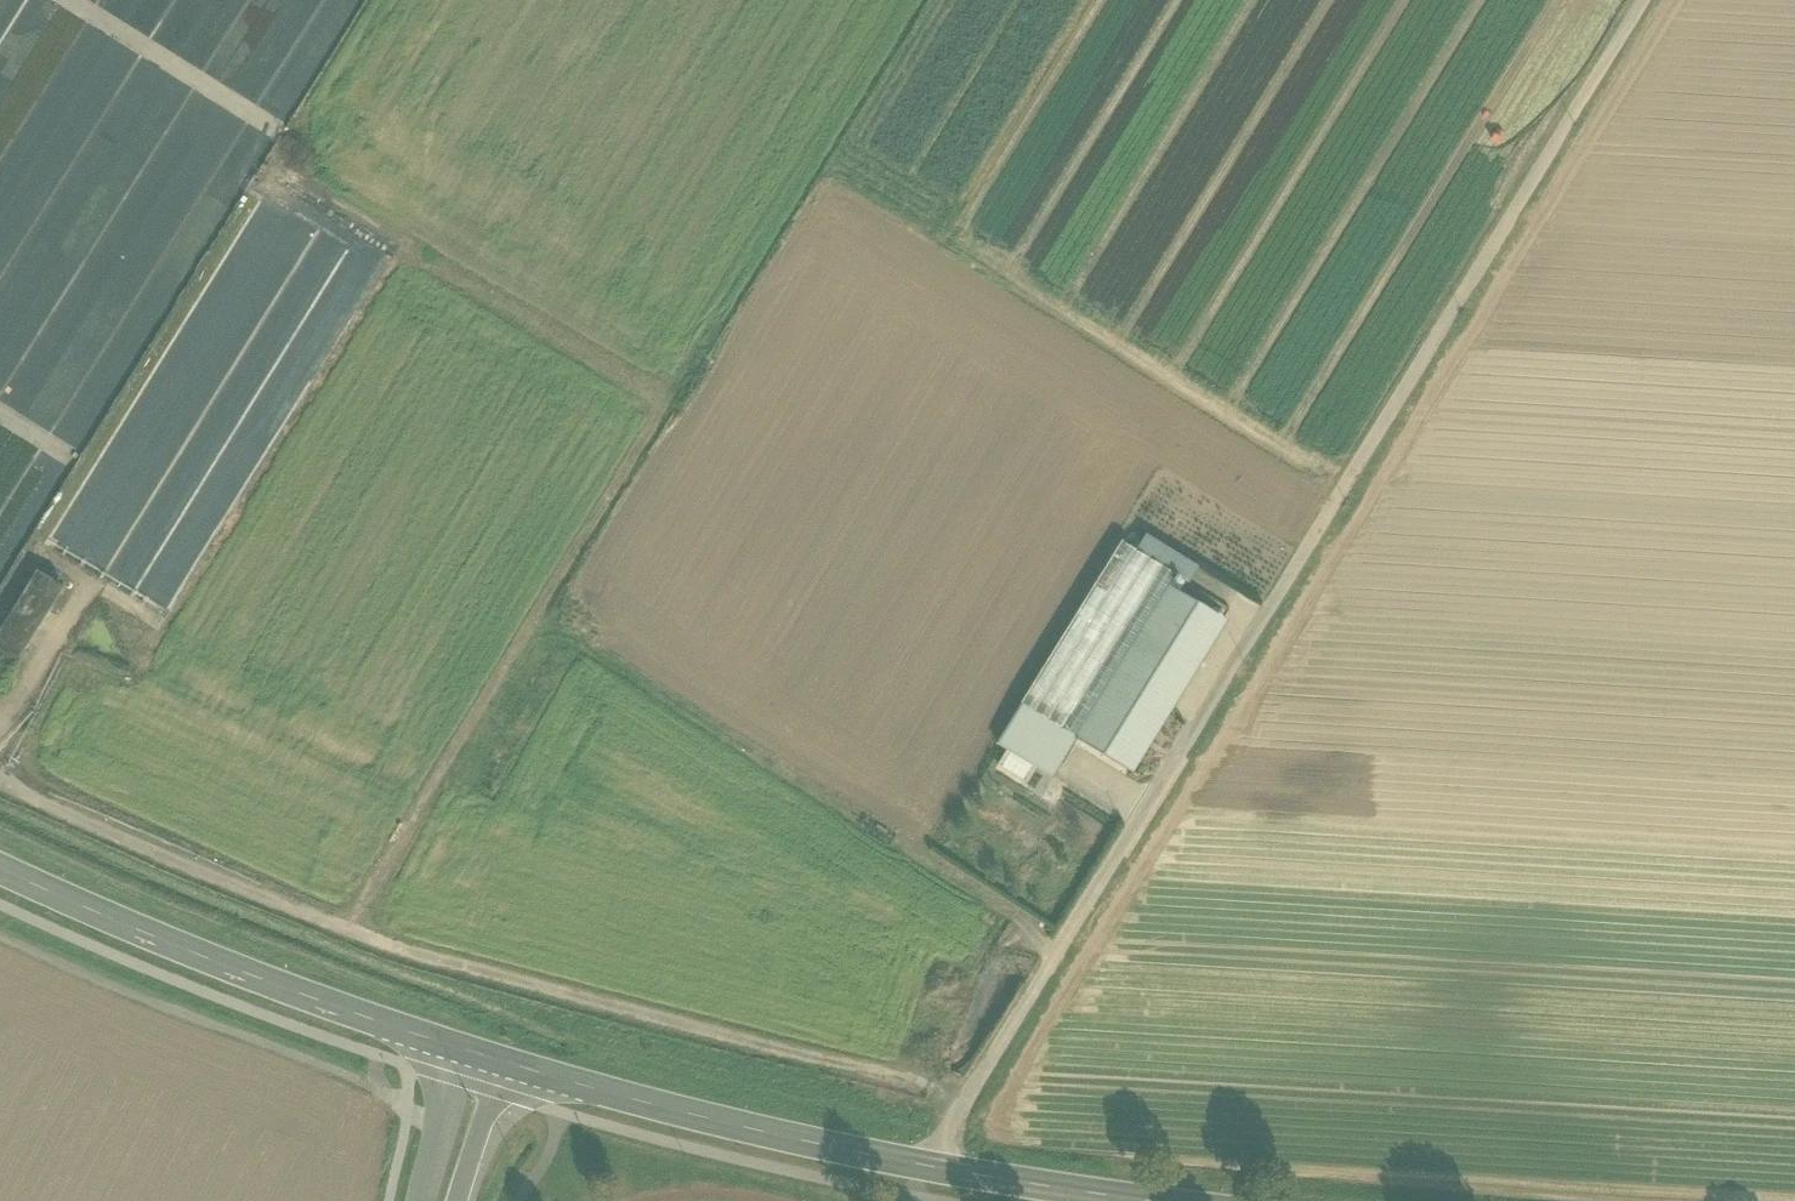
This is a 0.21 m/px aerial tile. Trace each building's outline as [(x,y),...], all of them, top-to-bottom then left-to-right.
[(51,540),(168,609),(255,464),(253,463),(258,455),(234,441),(239,433),(225,425),(214,444),(203,437),(206,431),(183,418),(194,400),(169,385),(163,395),(145,384),(106,449),(121,458),(101,490),(86,481),(51,540)] [(1136,550),(1179,577),(1194,554),(1150,527),(1136,550)] [(1078,738),(1079,738),(1118,676),(1171,590),(1179,577),(1136,550),(1125,544),(1025,705),(1028,706),(1078,738)] [(0,632),(0,688),(62,589),(37,573),(0,632)] [(1188,583),(1179,577),(1171,590),(1180,595),(1188,583)] [(1180,595),(1171,590),(1118,676),(1170,709),(1231,609),(1188,583),(1180,595)] [(1170,709),(1118,676),(1079,738),(1131,770),(1170,709)] [(1052,780),(1078,738),(1028,706),(1011,732),(1049,756),(1040,772),(1052,780)] [(1002,748),(1040,772),(1049,756),(1011,732),(1002,748)]
